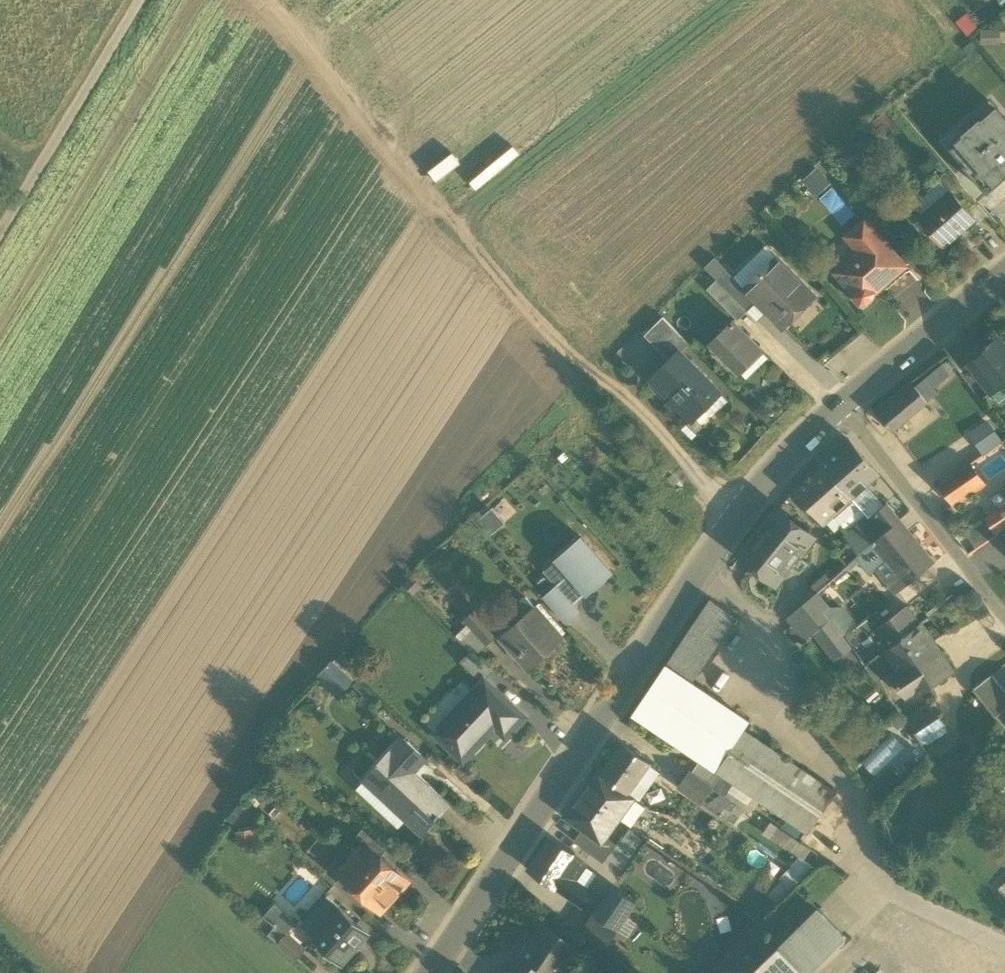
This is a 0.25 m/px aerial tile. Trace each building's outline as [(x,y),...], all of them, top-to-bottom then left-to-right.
[(942,139),(950,148),(965,135),(964,133),(981,119),(982,120),(997,107),(989,98),(942,139)] [(950,148),(964,163),(962,165),(968,170),(987,193),(1004,177),(1004,116),(997,107),(982,120),(981,119),(964,133),(965,135),(950,148)] [(987,193),(968,170),(957,180),(960,183),(977,202),(987,193)] [(923,214),(950,190),(940,178),(913,202),(923,214)] [(951,190),(969,211),(978,204),(977,202),(960,183),(951,190)] [(919,217),(944,245),(957,234),(956,233),(964,226),(965,227),(975,218),(969,211),(951,190),(950,190),(923,214),(919,217)] [(987,214),(978,204),(969,211),(975,218),(978,222),(987,214)] [(853,296),(861,305),(866,303),(873,297),(876,289),(905,265),(865,219),(847,235),(861,250),(836,271),(854,291),(853,296)] [(756,300),(783,327),(815,294),(776,254),(744,286),(743,287),(756,300)] [(704,266),(715,277),(725,267),(714,256),(704,266)] [(715,277),(728,290),(747,309),(756,300),(743,287),(744,286),(725,267),(715,277)] [(728,290),(715,277),(707,286),(720,299),(728,290)] [(738,317),(747,309),(728,290),(720,299),(738,317)] [(643,334),(653,343),(672,324),(663,315),(643,334)] [(712,342),(739,370),(762,347),(733,318),(729,322),(731,323),(712,342)] [(653,343),(670,361),(679,351),(680,352),(689,342),(672,324),(653,343)] [(1004,389),(1004,345),(999,337),(987,347),(985,345),(974,352),(978,357),(976,358),(985,369),(987,367),(1001,385),(1004,389)] [(974,352),(985,345),(982,342),(972,349),(974,352)] [(689,419),(702,406),(718,391),(680,352),(679,351),(670,361),(651,379),(689,419)] [(976,358),(969,364),(992,392),(1001,385),(987,367),(985,369),(976,358)] [(941,363),(913,386),(926,402),(939,391),(935,386),(950,374),(941,363)] [(982,400),(992,392),(969,364),(960,371),(982,400)] [(875,413),(890,432),(926,402),(913,386),(911,383),(875,413)] [(725,398),(718,391),(702,406),(703,408),(713,410),(725,398)] [(969,433),(976,443),(993,432),(986,422),(969,433)] [(1000,443),(993,432),(976,443),(984,454),(1000,443)] [(849,441),(821,465),(853,499),(867,486),(879,475),(849,441)] [(939,485),(953,506),(983,485),(969,464),(939,485)] [(826,523),(853,499),(821,465),(793,490),(824,525),(826,523)] [(884,506),(867,486),(853,499),(860,508),(867,515),(869,517),(869,518),(884,506)] [(853,499),(826,523),(834,532),(841,527),(840,525),(860,508),(853,499)] [(845,538),(859,554),(871,544),(900,520),(887,504),(884,506),(869,518),(845,538)] [(999,534),(1004,529),(1004,506),(989,517),(999,534)] [(492,508),(477,521),(490,536),(505,522),(492,508)] [(841,527),(847,533),(867,515),(860,508),(840,525),(841,527)] [(741,555),(777,583),(810,540),(774,512),(741,555)] [(966,534),(977,549),(999,534),(989,517),(966,534)] [(871,544),(885,561),(906,587),(935,563),(900,520),(871,544)] [(556,560),(573,578),(585,593),(587,595),(594,588),(595,589),(606,580),(605,579),(613,572),(581,536),(555,558),(556,560)] [(885,561),(871,544),(859,554),(859,555),(855,559),(864,569),(867,566),(872,572),(875,569),(885,561)] [(544,570),(556,584),(561,589),(573,578),(556,560),(544,570)] [(896,595),(906,587),(885,561),(875,569),(896,595)] [(869,575),(872,572),(867,566),(864,569),(869,575)] [(573,604),(585,593),(573,578),(561,589),(573,604)] [(543,596),(567,623),(580,611),(573,604),(561,589),(556,584),(543,596)] [(785,619),(804,641),(814,633),(829,621),(832,619),(826,611),(830,607),(818,592),(785,619)] [(510,629),(535,606),(525,594),(499,617),(510,629)] [(710,602),(666,666),(691,683),(735,619),(710,602)] [(501,636),(525,663),(559,633),(535,606),(510,629),(501,636)] [(844,606),(830,607),(826,611),(832,619),(829,621),(842,638),(845,635),(858,624),(844,606)] [(881,642),(886,650),(919,625),(907,607),(877,628),(873,631),(881,642)] [(468,623),(484,642),(496,633),(475,608),(464,618),(468,623)] [(845,635),(847,638),(868,623),(873,631),(877,628),(869,615),(858,624),(845,635)] [(842,638),(829,621),(814,633),(836,660),(851,648),(842,638)] [(456,636),(471,649),(476,655),(486,644),(484,642),(468,623),(456,636)] [(847,638),(852,645),(864,637),(873,631),(868,623),(847,638)] [(920,626),(919,625),(886,650),(886,651),(897,670),(891,674),(897,684),(896,684),(897,687),(898,686),(907,699),(950,670),(920,626)] [(863,645),(868,651),(881,642),(873,631),(864,637),(867,642),(863,645)] [(493,670),(476,655),(471,649),(460,660),(482,681),(485,679),(493,670)] [(332,659),(317,675),(340,695),(354,680),(332,659)] [(700,760),(715,771),(743,730),(748,722),(691,683),(666,666),(633,715),(700,760)] [(995,717),(1004,710),(1004,691),(992,674),(979,685),(973,689),(995,717)] [(435,732),(464,759),(495,726),(507,736),(525,717),(485,679),(482,681),(435,732)] [(906,721),(924,745),(947,729),(929,705),(906,721)] [(836,792),(743,730),(715,771),(720,774),(733,783),(759,800),(787,819),(803,830),(808,833),(836,792)] [(405,820),(421,834),(439,814),(436,811),(447,799),(416,771),(427,759),(404,737),(368,776),(410,814),(405,820)] [(628,794),(629,792),(649,764),(650,763),(624,743),(622,745),(623,745),(602,773),(601,774),(628,794)] [(700,760),(690,774),(710,788),(720,774),(715,771),(700,760)] [(660,772),(649,764),(629,792),(640,800),(660,772)] [(890,767),(867,790),(879,802),(902,779),(890,767)] [(634,798),(628,794),(601,774),(598,772),(566,817),(582,829),(602,843),(606,837),(620,818),(627,823),(630,820),(634,823),(645,806),(634,798)] [(712,789),(710,788),(690,774),(688,772),(678,787),(702,803),(712,789)] [(712,789),(724,797),(733,783),(720,774),(710,788),(712,789)] [(399,827),(405,820),(410,814),(368,776),(357,789),(399,827)] [(733,783),(724,797),(729,800),(743,810),(745,810),(750,814),(759,800),(733,783)] [(702,803),(719,815),(729,800),(724,797),(712,789),(702,803)] [(743,810),(729,800),(719,815),(733,825),(743,811),(743,810)] [(780,830),(795,840),(803,830),(787,819),(780,830)] [(780,830),(770,823),(763,833),(803,860),(811,850),(795,840),(780,830)] [(366,843),(381,856),(389,847),(365,825),(356,835),(365,844),(366,843)] [(254,827),(236,830),(238,846),(256,843),(254,827)] [(574,841),(603,863),(603,862),(617,844),(606,837),(602,843),(582,829),(574,841)] [(529,870),(573,900),(582,887),(573,881),(584,865),(584,864),(549,840),(529,870)] [(365,844),(353,858),(394,895),(408,880),(393,867),(393,864),(386,858),(383,858),(381,856),(366,843),(365,844)] [(381,910),(394,895),(353,858),(339,873),(357,888),(357,891),(364,897),(366,897),(381,910)] [(597,874),(584,865),(573,881),(582,887),(586,890),(597,874)] [(782,879),(793,887),(803,877),(792,866),(780,878),(782,879)] [(793,887),(782,879),(767,894),(776,903),(793,887)] [(586,890),(582,887),(573,900),(583,907),(592,894),(586,890)] [(593,913),(617,929),(626,915),(634,903),(610,887),(593,913)] [(309,924),(320,935),(343,909),(327,895),(305,919),(310,923),(309,924)] [(276,925),(269,933),(278,941),(296,921),(275,903),(264,915),(276,925)] [(724,916),(718,916),(719,934),(750,934),(750,907),(724,907),(724,916)] [(369,932),(343,909),(320,935),(315,940),(341,963),(369,932)] [(818,909),(781,946),(806,972),(844,935),(818,909)] [(603,950),(617,929),(593,913),(579,934),(603,950)] [(638,923),(626,915),(617,929),(628,937),(638,923)] [(560,972),(576,948),(543,926),(511,972),(559,972),(560,972)] [(278,942),(296,958),(305,947),(287,932),(278,942)] [(627,950),(613,941),(605,953),(620,962),(627,950)] [(806,972),(781,946),(779,945),(751,972),(807,972),(806,972)]
